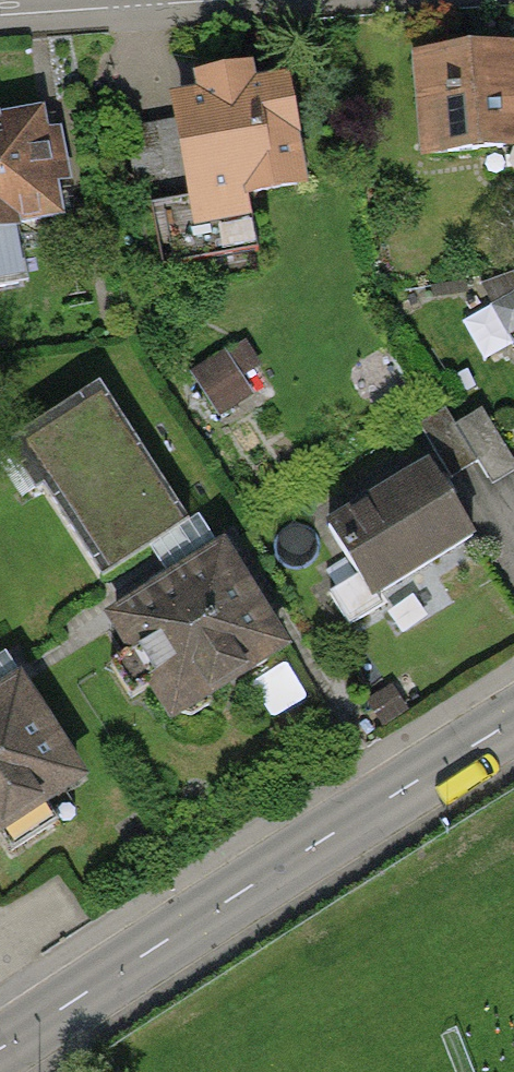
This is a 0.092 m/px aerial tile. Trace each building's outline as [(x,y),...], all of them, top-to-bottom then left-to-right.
[(411,59),(420,165),(513,158),(513,51),(411,59)] [(283,78),(165,96),(183,213),(301,194),(283,78)] [(0,123),(0,232),(65,220),(46,115),(0,123)] [(186,530),(98,390),(8,447),(97,586),(186,530)] [(466,545),(421,467),(322,524),(367,602),(466,545)] [(282,654),(219,551),(102,622),(165,725),(282,654)] [(13,678),(0,687),(0,835),(80,784),(13,678)]
